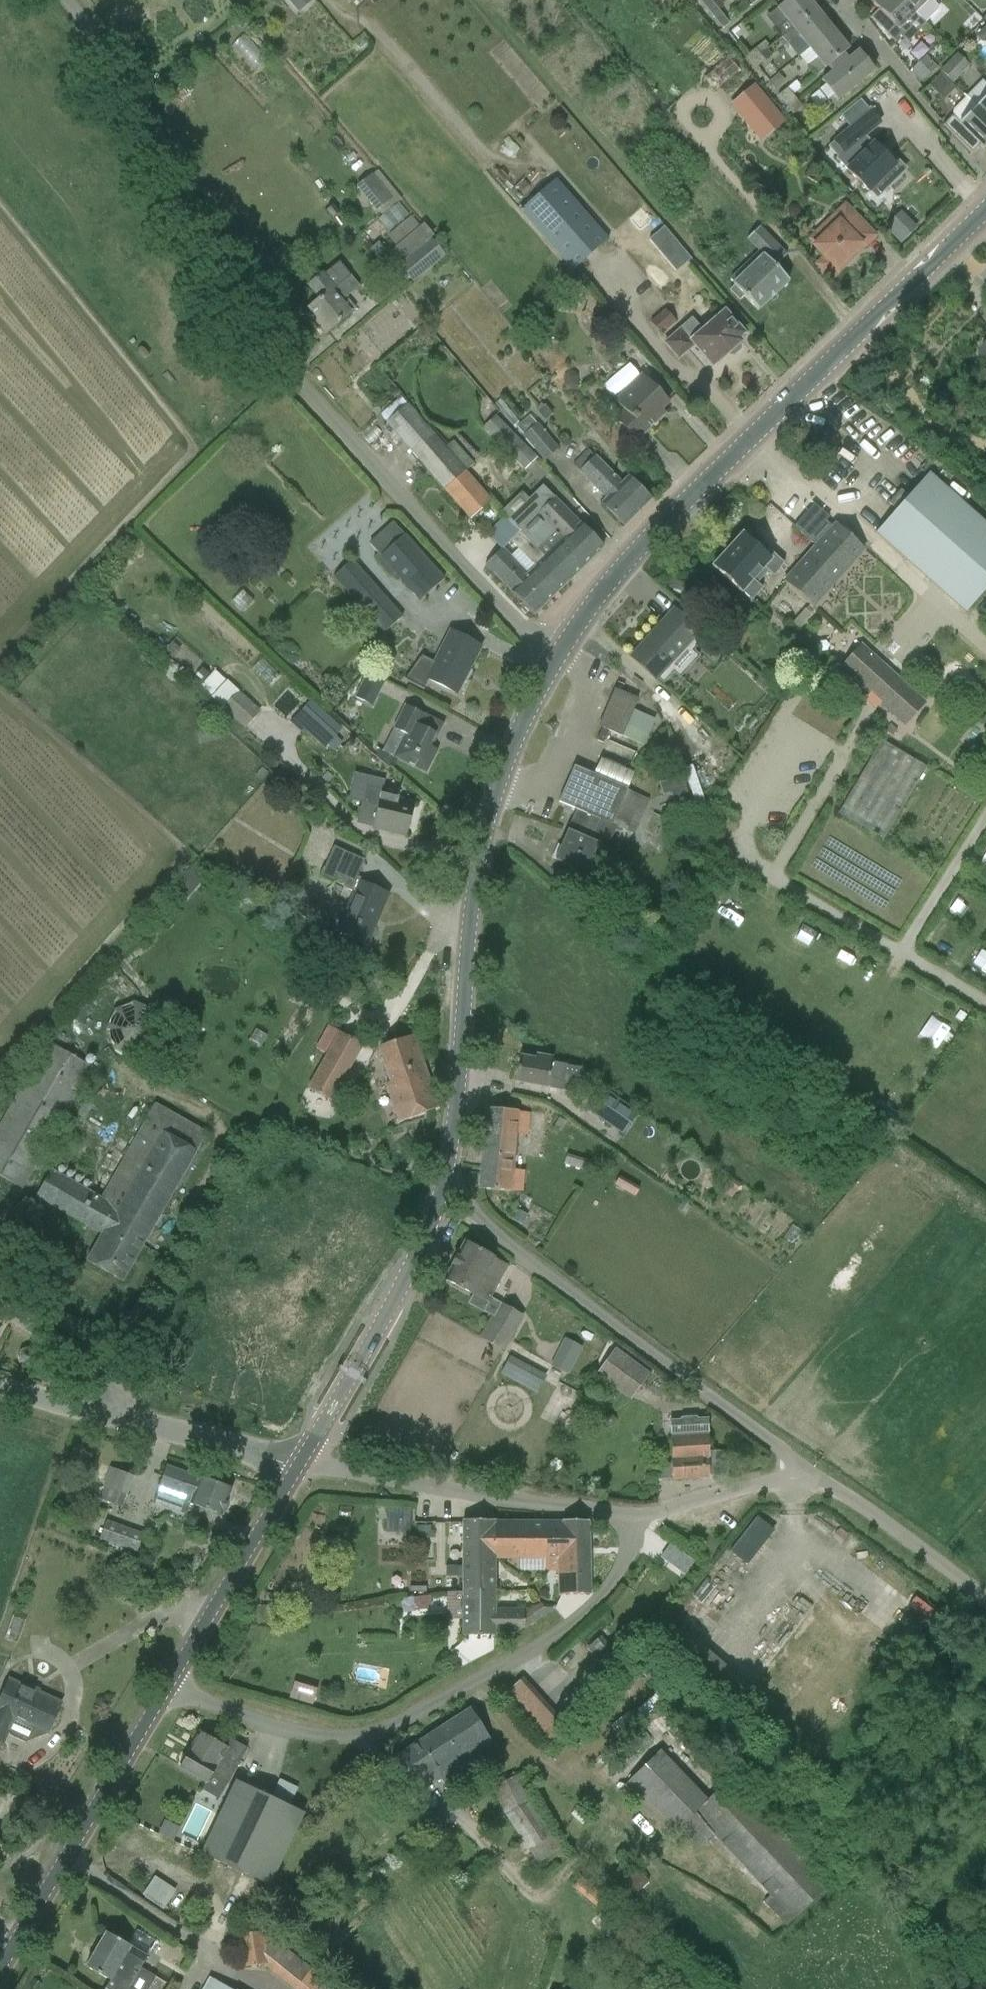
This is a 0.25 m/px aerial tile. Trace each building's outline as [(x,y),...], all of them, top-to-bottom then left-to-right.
[(703,6),(709,14),(716,8),(710,0),(703,6)] [(816,10),(808,0),(787,0),(777,9),(787,21),(776,30),(781,37),(792,28),(793,29),(816,10)] [(899,37),(907,44),(925,25),(900,0),(878,0),(873,5),(878,10),(870,18),(894,42),(899,37)] [(925,25),(924,24),(939,9),(933,3),(935,0),(900,0),(925,25)] [(723,16),(716,8),(709,14),(716,22),(723,16)] [(808,48),(832,30),(816,10),(793,29),(792,28),(781,37),(789,46),(800,38),(808,48)] [(723,16),(716,22),(722,30),(729,24),(723,16)] [(975,37),(981,43),(984,43),(985,41),(985,26),(975,37)] [(848,50),(832,30),(808,48),(817,59),(808,67),(815,76),(848,50)] [(751,63),(760,55),(755,49),(746,56),(751,63)] [(855,86),(874,71),(858,51),(840,66),(821,81),(837,101),(855,86)] [(765,61),(760,55),(751,63),(756,69),(765,61)] [(925,57),(910,71),(920,81),(935,67),(925,57)] [(957,57),(941,73),(953,84),(969,68),(957,57)] [(928,87),(939,97),(951,84),(941,74),(928,87)] [(730,105),(752,131),(776,111),(754,85),(730,105)] [(783,102),(792,95),(787,89),(778,96),(783,102)] [(788,109),(797,101),(792,95),(783,102),(788,109)] [(976,107),(985,117),(985,97),(976,107)] [(943,125),(972,154),(980,145),(984,149),(985,147),(985,117),(976,107),(965,98),(953,110),(952,116),(943,125)] [(840,116),(849,128),(869,112),(860,100),(840,116)] [(797,101),(788,109),(793,115),(802,107),(797,101)] [(882,179),(888,186),(901,173),(873,144),(870,147),(862,138),(877,125),(868,114),(833,143),(851,164),(845,169),(869,192),(882,179)] [(370,174),(355,187),(375,212),(391,200),(370,174)] [(608,239),(605,237),(555,179),(519,212),(572,271),(608,239)] [(379,218),(388,230),(409,215),(400,203),(379,218)] [(875,236),(861,221),(844,204),(806,239),(811,244),(810,246),(821,258),(815,263),(830,279),(838,271),(836,268),(846,258),(860,245),(862,248),(875,236)] [(887,228),(904,242),(918,226),(900,212),(887,228)] [(774,267),(786,256),(759,228),(747,241),(758,251),(729,279),(735,284),(730,289),(740,300),(744,297),(757,311),(770,299),(770,300),(776,294),(788,282),(774,267)] [(430,239),(398,266),(412,283),(444,257),(430,239)] [(256,277),(271,266),(266,259),(251,270),(256,277)] [(315,321),(326,334),(351,313),(342,301),(359,287),(339,263),(323,275),(322,274),(308,285),(319,299),(308,308),(317,319),(315,321)] [(665,309),(650,322),(661,335),(676,322),(665,309)] [(737,340),(742,335),(722,311),(701,329),(691,319),(663,342),(678,360),(694,345),(712,366),(728,353),(730,355),(733,356),(739,350),(740,347),(738,344),(740,343),(737,340)] [(985,370),(975,381),(983,389),(985,386),(985,371),(985,370)] [(577,376),(573,372),(567,372),(563,377),(564,386),(567,390),(575,390),(577,385),(577,376)] [(655,416),(667,404),(640,376),(614,400),(623,410),(614,418),(637,441),(656,422),(656,421),(654,421),(655,416)] [(500,400),(495,404),(512,427),(518,422),(500,400)] [(486,495),(446,447),(409,403),(386,423),(444,490),(470,519),(491,501),(486,495)] [(545,405),(537,412),(545,421),(553,414),(545,405)] [(533,454),(499,420),(487,433),(520,467),(533,454)] [(522,436),(544,461),(558,449),(537,424),(522,436)] [(624,526),(650,500),(627,476),(621,482),(595,455),(594,456),(587,451),(573,465),(579,471),(578,472),(604,499),(601,502),(624,526)] [(929,473),(908,497),(900,490),(889,503),(896,510),(875,533),(966,613),(985,590),(985,523),(929,473)] [(584,542),(596,554),(603,547),(580,523),(580,524),(542,486),(508,518),(520,531),(537,549),(555,532),(564,541),(560,545),(570,556),(584,542)] [(814,607),(864,548),(836,522),(832,527),(826,522),(829,518),(814,504),(794,527),(815,546),(784,581),(814,607)] [(393,523),(369,544),(420,601),(444,580),(393,523)] [(533,615),(568,581),(537,549),(520,531),(509,541),(535,567),(529,574),(502,548),(485,565),(511,592),(510,592),(533,615)] [(537,549),(568,581),(596,554),(584,542),(570,556),(560,545),(564,541),(555,532),(537,549)] [(779,570),(784,564),(769,551),(764,555),(742,535),(712,567),(751,602),(762,589),(757,584),(767,572),(773,577),(779,570)] [(352,559),(332,577),(383,634),(403,616),(352,559)] [(668,589),(682,593),(685,582),(671,579),(668,589)] [(698,632),(674,610),(631,657),(655,680),(698,632)] [(480,647),(451,632),(434,663),(421,656),(403,681),(423,692),(429,680),(456,694),(480,647)] [(716,662),(727,649),(713,637),(702,649),(716,662)] [(925,704),(860,645),(839,668),(904,727),(925,704)] [(195,676),(202,682),(209,674),(201,668),(195,676)] [(200,686),(246,726),(261,709),(215,669),(200,686)] [(384,683),(366,674),(354,698),(363,702),(368,693),(376,697),(384,683)] [(597,741),(602,744),(608,731),(621,737),(642,746),(648,733),(627,724),(638,700),(614,689),(610,699),(615,701),(609,714),(611,715),(609,719),(606,720),(597,741)] [(381,751),(425,774),(437,751),(429,746),(441,723),(405,705),(381,751)] [(324,749),(342,729),(325,712),(306,732),(324,749)] [(891,725),(885,730),(892,736),(897,731),(891,725)] [(880,741),(838,814),(882,840),(924,767),(880,741)] [(692,766),(683,769),(700,818),(709,815),(692,766)] [(627,832),(643,796),(574,767),(558,803),(581,812),(572,833),(567,831),(554,860),(586,874),(599,844),(592,841),(600,821),(627,832)] [(267,774),(261,768),(256,775),(262,780),(267,774)] [(406,835),(413,806),(397,802),(398,798),(382,795),(383,790),(366,786),(362,803),(361,803),(356,824),(371,827),(371,829),(389,833),(390,831),(406,835)] [(693,808),(686,787),(669,792),(676,813),(693,808)] [(388,895),(355,880),(364,860),(333,847),(320,878),(331,883),(338,880),(343,883),(345,889),(353,892),(335,931),(366,944),(388,895)] [(138,931),(149,941),(202,880),(191,870),(138,931)] [(154,1050),(163,1030),(154,1010),(134,1001),(114,1010),(105,1030),(114,1050),(134,1059),(154,1050)] [(941,1044),(956,1025),(940,1012),(924,1031),(941,1044)] [(306,1087),(332,1101),(363,1046),(338,1032),(328,1026),(315,1047),(326,1053),(306,1087)] [(437,1108),(413,1035),(377,1047),(389,1083),(386,1084),(399,1121),(437,1108)] [(48,1043),(0,1126),(0,1176),(22,1189),(58,1127),(90,1068),(48,1043)] [(551,1062),(553,1058),(536,1055),(535,1060),(519,1057),(514,1082),(575,1093),(579,1068),(565,1066),(566,1065),(551,1062)] [(593,1096),(578,1119),(598,1132),(613,1109),(593,1096)] [(102,1197),(51,1169),(35,1197),(102,1234),(86,1261),(122,1281),(196,1151),(205,1134),(154,1105),(102,1197)] [(511,1191),(522,1192),(524,1171),(513,1170),(516,1134),(529,1135),(530,1113),(485,1109),(479,1189),(511,1192),(511,1191)] [(634,1197),(639,1188),(619,1177),(614,1186),(634,1197)] [(724,1188),(734,1195),(740,1185),(731,1179),(724,1188)] [(683,1201),(677,1208),(686,1215),(691,1207),(683,1201)] [(526,1216),(516,1211),(511,1219),(521,1225),(526,1216)] [(463,1242),(444,1280),(472,1294),(467,1304),(483,1313),(488,1303),(486,1302),(507,1266),(493,1259),(494,1258),(463,1242)] [(493,1318),(482,1339),(503,1350),(522,1317),(500,1305),(493,1318)] [(33,1367),(34,1364),(38,1355),(27,1350),(27,1348),(25,1348),(24,1350),(22,1351),(20,1350),(19,1351),(20,1353),(19,1355),(17,1355),(17,1357),(19,1358),(20,1360),(19,1362),(20,1363),(22,1362),(33,1367)] [(620,1380),(635,1391),(647,1375),(615,1351),(598,1374),(616,1387),(620,1380)] [(568,1376),(575,1362),(557,1353),(550,1367),(568,1376)] [(543,1381),(508,1362),(501,1375),(536,1394),(543,1381)] [(608,1428),(614,1427),(616,1423),(616,1418),(612,1415),(607,1415),(603,1420),(604,1425),(608,1428)] [(707,1435),(705,1435),(705,1432),(706,1432),(705,1419),(694,1420),(694,1418),(679,1418),(679,1420),(668,1421),(669,1434),(669,1437),(668,1437),(670,1480),(708,1477),(723,1476),(722,1451),(707,1452),(707,1435)] [(157,1492),(188,1503),(222,1515),(231,1490),(199,1478),(166,1466),(157,1492)] [(111,1468),(104,1487),(127,1495),(133,1476),(111,1468)] [(386,1530),(410,1531),(411,1508),(387,1507),(386,1530)] [(747,1563),(775,1530),(758,1515),(730,1549),(747,1563)] [(144,1533),(106,1520),(99,1540),(137,1553),(144,1533)] [(493,1522),(494,1522),(494,1520),(463,1520),(462,1591),(496,1591),(495,1560),(494,1559),(493,1559),(493,1522)] [(558,1571),(559,1595),(589,1594),(588,1521),(562,1520),(562,1522),(545,1522),(544,1560),(543,1560),(544,1573),(546,1573),(546,1571),(558,1571)] [(494,1522),(493,1522),(493,1559),(494,1559),(495,1560),(495,1559),(543,1560),(544,1560),(545,1522),(527,1522),(494,1522)] [(408,1542),(408,1532),(383,1532),(383,1541),(408,1542)] [(670,1544),(660,1558),(668,1564),(678,1550),(670,1544)] [(496,1608),(496,1591),(462,1591),(462,1636),(494,1636),(494,1631),(518,1631),(524,1628),(524,1608),(496,1608)] [(426,1606),(425,1597),(413,1598),(414,1607),(426,1606)] [(586,1648),(603,1668),(617,1656),(600,1636),(586,1648)] [(524,1677),(501,1697),(548,1751),(572,1730),(524,1677)] [(48,1733),(61,1704),(8,1680),(0,1698),(0,1742),(2,1743),(8,1730),(10,1735),(24,1742),(48,1733)] [(317,1689),(294,1683),(289,1698),(312,1705),(317,1689)] [(390,1760),(413,1796),(441,1780),(449,1793),(502,1758),(470,1709),(390,1760)] [(200,1732),(180,1767),(207,1782),(202,1791),(218,1800),(234,1771),(247,1749),(230,1739),(226,1747),(200,1732)] [(783,1924),(791,1917),(831,1883),(730,1778),(707,1799),(661,1749),(620,1789),(667,1839),(676,1831),(695,1852),(713,1835),(770,1895),(762,1902),(783,1924)] [(529,1852),(553,1835),(531,1801),(517,1774),(491,1787),(505,1815),(529,1852)] [(235,1781),(227,1799),(201,1853),(269,1886),(303,1813),(288,1806),(297,1788),(279,1779),(271,1798),(235,1781)] [(405,1835),(393,1842),(399,1853),(412,1845),(405,1835)] [(648,1882),(634,1868),(610,1892),(624,1906),(648,1882)] [(154,1875),(143,1893),(165,1907),(176,1889),(154,1875)] [(572,1888),(602,1914),(610,1905),(610,1904),(581,1878),(572,1888)] [(238,1933),(242,1967),(265,1965),(294,1988),(320,1988),(325,1983),(313,1974),(315,1971),(263,1930),(238,1933)] [(86,1967),(109,1981),(110,1981),(123,1959),(140,1969),(140,1967),(146,1957),(130,1947),(130,1946),(106,1932),(86,1967)] [(140,1967),(140,1969),(123,1959),(110,1981),(109,1981),(104,1988),(149,1988),(156,1976),(140,1967)] [(209,1977),(203,1988),(230,1988),(209,1977)]
